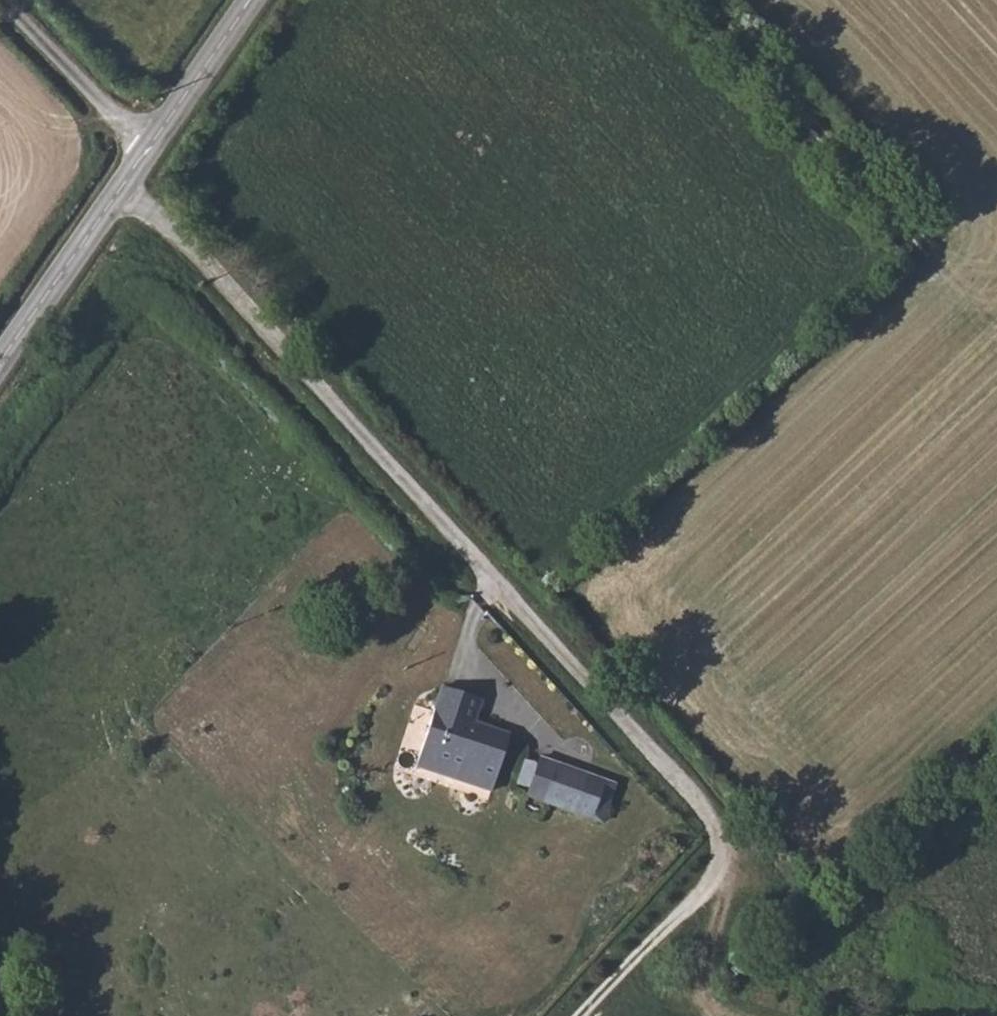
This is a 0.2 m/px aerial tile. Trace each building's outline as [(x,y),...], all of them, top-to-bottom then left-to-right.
[(437,707),(419,769),(414,788),(489,810),(506,752),(448,734),(455,712),(437,707)] [(531,816),(551,822),(589,834),(600,794),(562,782),(543,777),(541,784),(533,810),(531,816)] [(541,784),(526,780),(519,806),(533,810),(541,784)]
